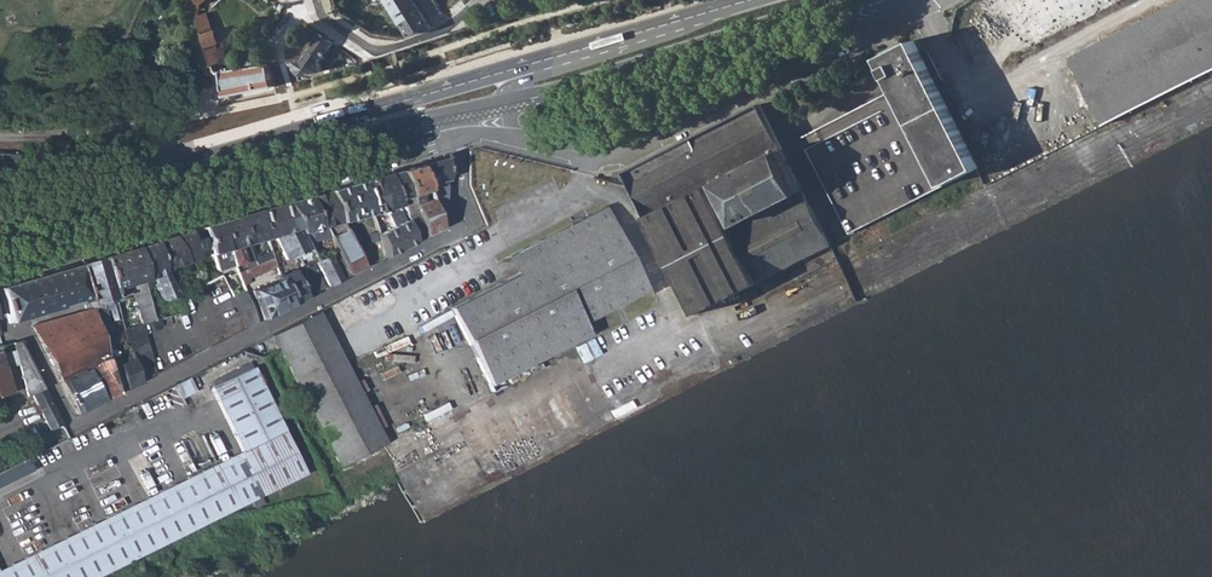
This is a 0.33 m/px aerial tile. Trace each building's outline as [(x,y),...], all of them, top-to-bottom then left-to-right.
[(196,17),(200,4),(204,0),(195,0),(197,3),(190,11),(196,17)] [(411,36),(433,28),(414,0),(387,0),(411,36)] [(1074,64),(1104,124),(1211,70),(1211,0),(1202,0),(1074,64)] [(292,14),(289,20),(294,23),(298,18),(292,14)] [(204,15),(196,17),(211,62),(219,60),(217,53),(222,52),(214,29),(209,30),(204,15)] [(310,47),(320,32),(314,28),(304,43),(310,47)] [(302,60),(293,60),(294,67),(302,74),(322,71),(320,59),(325,58),(335,42),(320,32),(310,47),(302,60)] [(800,135),(849,232),(942,185),(978,167),(912,40),(879,56),(895,87),(800,135)] [(267,64),(220,74),(224,96),(272,87),(267,64)] [(626,173),(697,312),(831,244),(758,104),(626,173)] [(320,110),(319,105),(307,108),(308,111),(309,114),(320,110)] [(306,152),(307,158),(319,154),(318,152),(318,149),(306,152)] [(416,167),(440,228),(444,219),(445,158),(416,167)] [(424,237),(440,228),(416,167),(399,172),(424,237)] [(412,243),(424,237),(399,172),(386,176),(396,201),(400,199),(408,220),(404,222),(412,243)] [(391,228),(404,222),(396,201),(386,176),(374,180),(383,211),(386,210),(386,212),(387,214),(387,218),(391,228)] [(383,211),(374,180),(361,183),(371,215),(383,211)] [(371,215),(361,183),(330,192),(344,223),(371,215)] [(344,223),(330,192),(318,196),(331,226),(344,223)] [(331,226),(318,196),(308,199),(318,223),(323,222),(326,228),(331,226)] [(318,223),(308,199),(287,205),(302,235),(326,228),(323,222),(318,223)] [(302,235),(287,205),(259,213),(268,241),(275,239),(285,260),(308,248),(302,235)] [(532,272),(452,313),(491,390),(589,339),(584,328),(649,294),(605,211),(522,253),(532,272)] [(268,241),(259,213),(240,219),(248,246),(261,243),(266,262),(273,259),(271,253),(268,241)] [(372,219),(377,236),(386,231),(384,229),(387,228),(384,219),(382,217),(372,219)] [(252,260),(248,246),(240,219),(223,224),(234,267),(244,265),(240,249),(243,248),(249,269),(254,266),(252,260)] [(398,250),(412,243),(404,222),(391,228),(397,248),(398,250)] [(218,272),(234,267),(223,224),(206,229),(218,272)] [(388,230),(394,249),(397,248),(391,228),(388,230)] [(330,237),(349,275),(365,267),(347,230),(336,234),(335,233),(333,234),(333,236),(330,237)] [(386,231),(377,236),(384,258),(395,252),(394,249),(388,230),(386,231)] [(198,261),(189,234),(173,238),(188,268),(192,267),(190,264),(198,261)] [(188,268),(173,238),(154,244),(162,272),(169,286),(191,274),(188,268)] [(162,272),(154,244),(135,250),(145,282),(153,280),(162,301),(174,296),(169,286),(162,272)] [(120,319),(123,331),(135,327),(127,300),(122,301),(120,294),(118,290),(130,286),(134,298),(137,298),(139,303),(150,300),(148,295),(147,290),(145,282),(135,250),(103,259),(120,319)] [(327,286),(341,279),(329,256),(316,262),(327,286)] [(252,260),(254,266),(260,264),(258,258),(252,260)] [(112,320),(120,319),(103,259),(77,266),(90,309),(93,318),(102,316),(99,305),(107,303),(112,320)] [(260,264),(254,266),(249,269),(236,274),(242,286),(248,283),(247,279),(275,268),(273,261),(273,259),(266,262),(260,264)] [(292,304),(324,288),(311,263),(303,267),(303,268),(293,273),(292,272),(278,279),(292,304)] [(0,289),(0,294),(8,324),(81,303),(84,311),(90,309),(77,266),(0,289)] [(263,319),(292,304),(278,279),(278,277),(275,278),(276,281),(251,292),(263,319)] [(193,278),(184,283),(189,293),(199,288),(196,283),(193,278)] [(196,283),(199,288),(206,284),(204,279),(196,283)] [(154,313),(157,321),(184,313),(180,306),(154,313)] [(84,311),(31,326),(76,415),(116,394),(103,349),(93,318),(90,309),(84,311)] [(317,312),(271,335),(342,472),(385,450),(387,449),(317,312)] [(154,313),(141,318),(143,325),(157,321),(154,313)] [(126,341),(139,383),(156,374),(141,325),(135,327),(123,331),(126,341)] [(116,394),(139,383),(126,341),(120,343),(125,362),(115,367),(109,347),(103,349),(116,394)] [(13,393),(0,347),(0,397),(13,393)] [(251,368),(211,388),(242,453),(0,571),(0,576),(95,576),(304,475),(251,368)] [(174,385),(180,397),(196,389),(190,377),(174,385)] [(33,469),(28,458),(0,473),(0,485),(33,469)]
